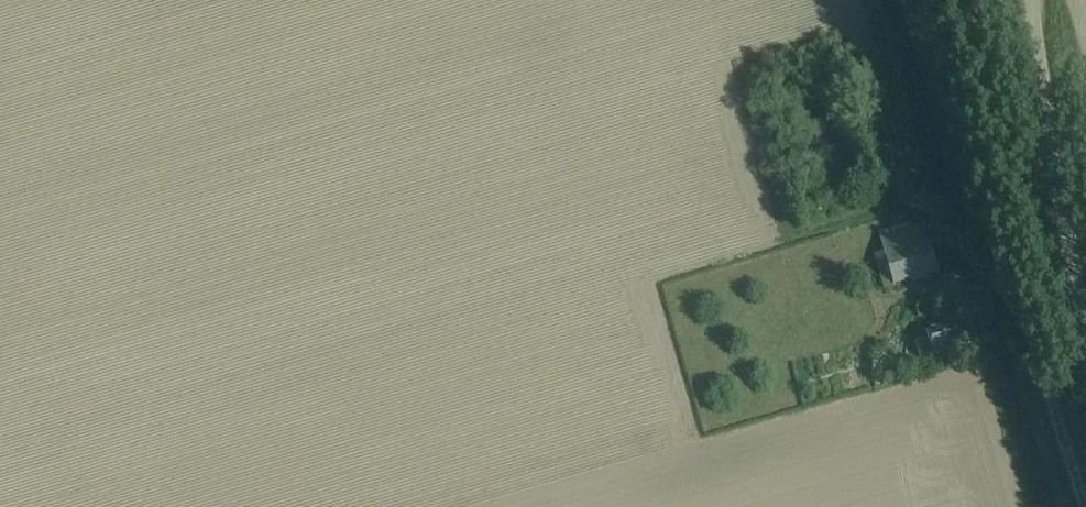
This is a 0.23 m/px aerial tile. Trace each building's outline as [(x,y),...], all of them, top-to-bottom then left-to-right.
[(887,260),(878,262),(886,289),(894,286),(940,274),(926,224),(911,228),(910,224),(879,233),(880,237),(887,260)] [(916,345),(921,360),(963,347),(957,325),(928,333),(930,340),(916,345)] [(993,331),(979,335),(982,344),(995,340),(993,331)]
